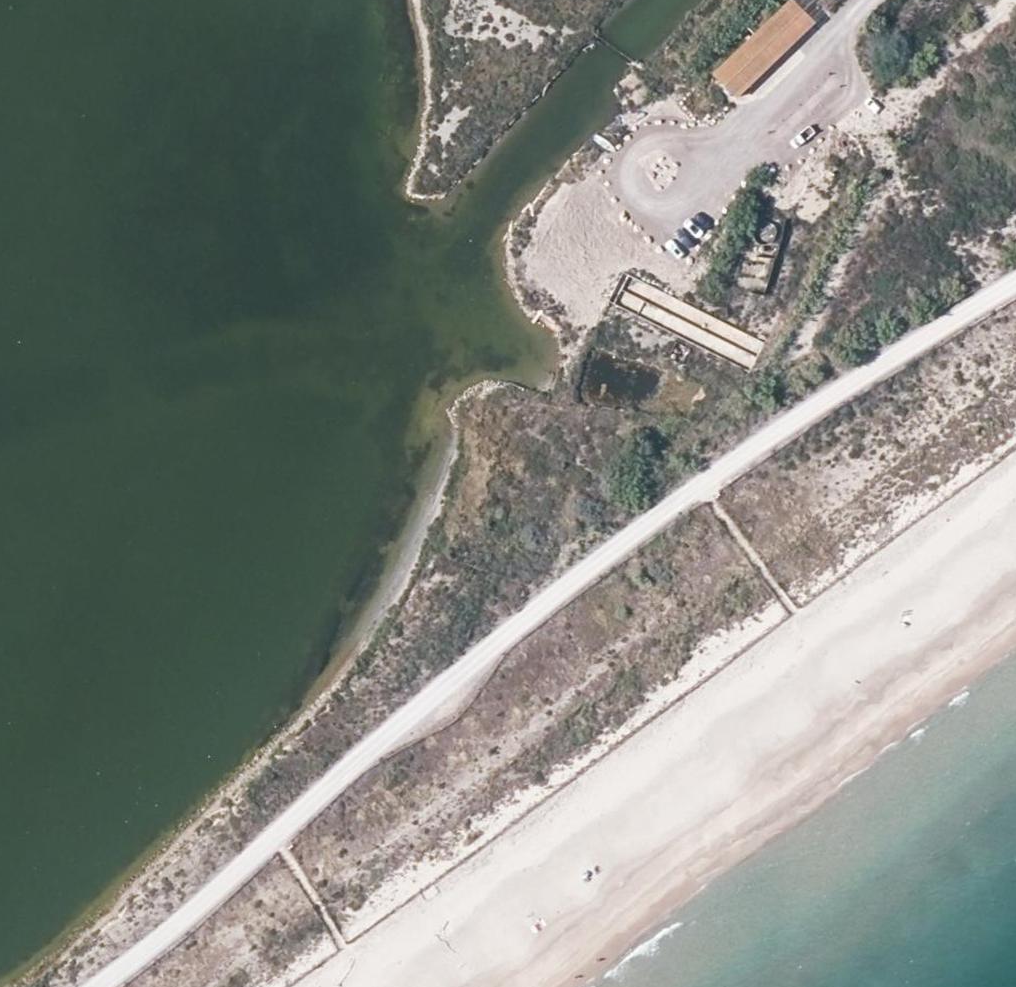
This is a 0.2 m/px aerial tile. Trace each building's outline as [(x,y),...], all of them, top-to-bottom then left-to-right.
[(714,74),(737,99),(818,23),(796,0),(792,0),(714,74)]
